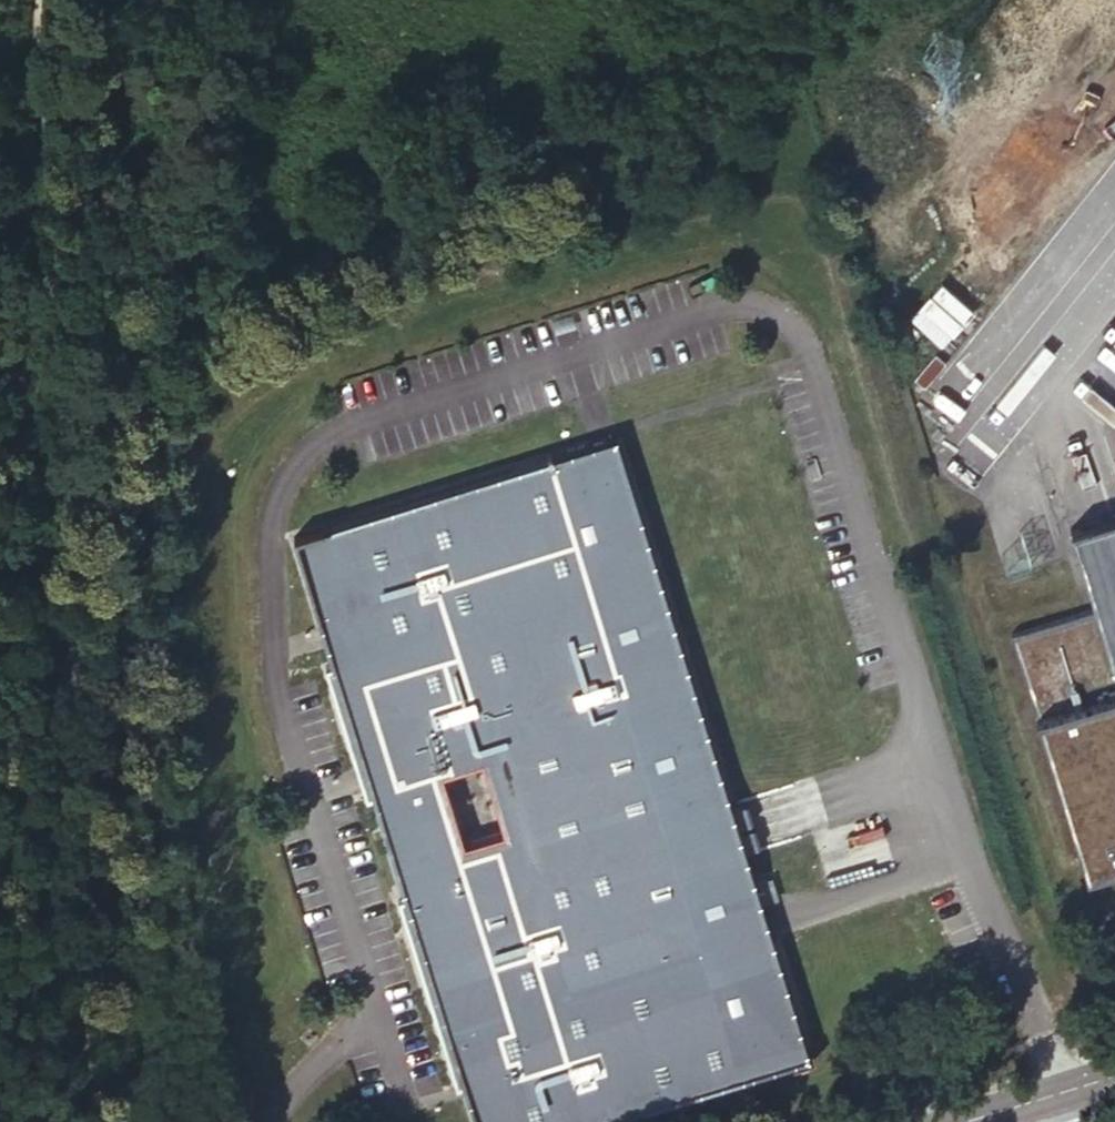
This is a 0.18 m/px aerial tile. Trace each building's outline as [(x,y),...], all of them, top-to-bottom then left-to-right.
[(295,540),(473,1121),(548,1121),(808,1043),(623,440),(295,540)] [(1114,954),(1114,517),(1068,532),(1093,611),(1010,637),(1109,956),(1114,954)]
